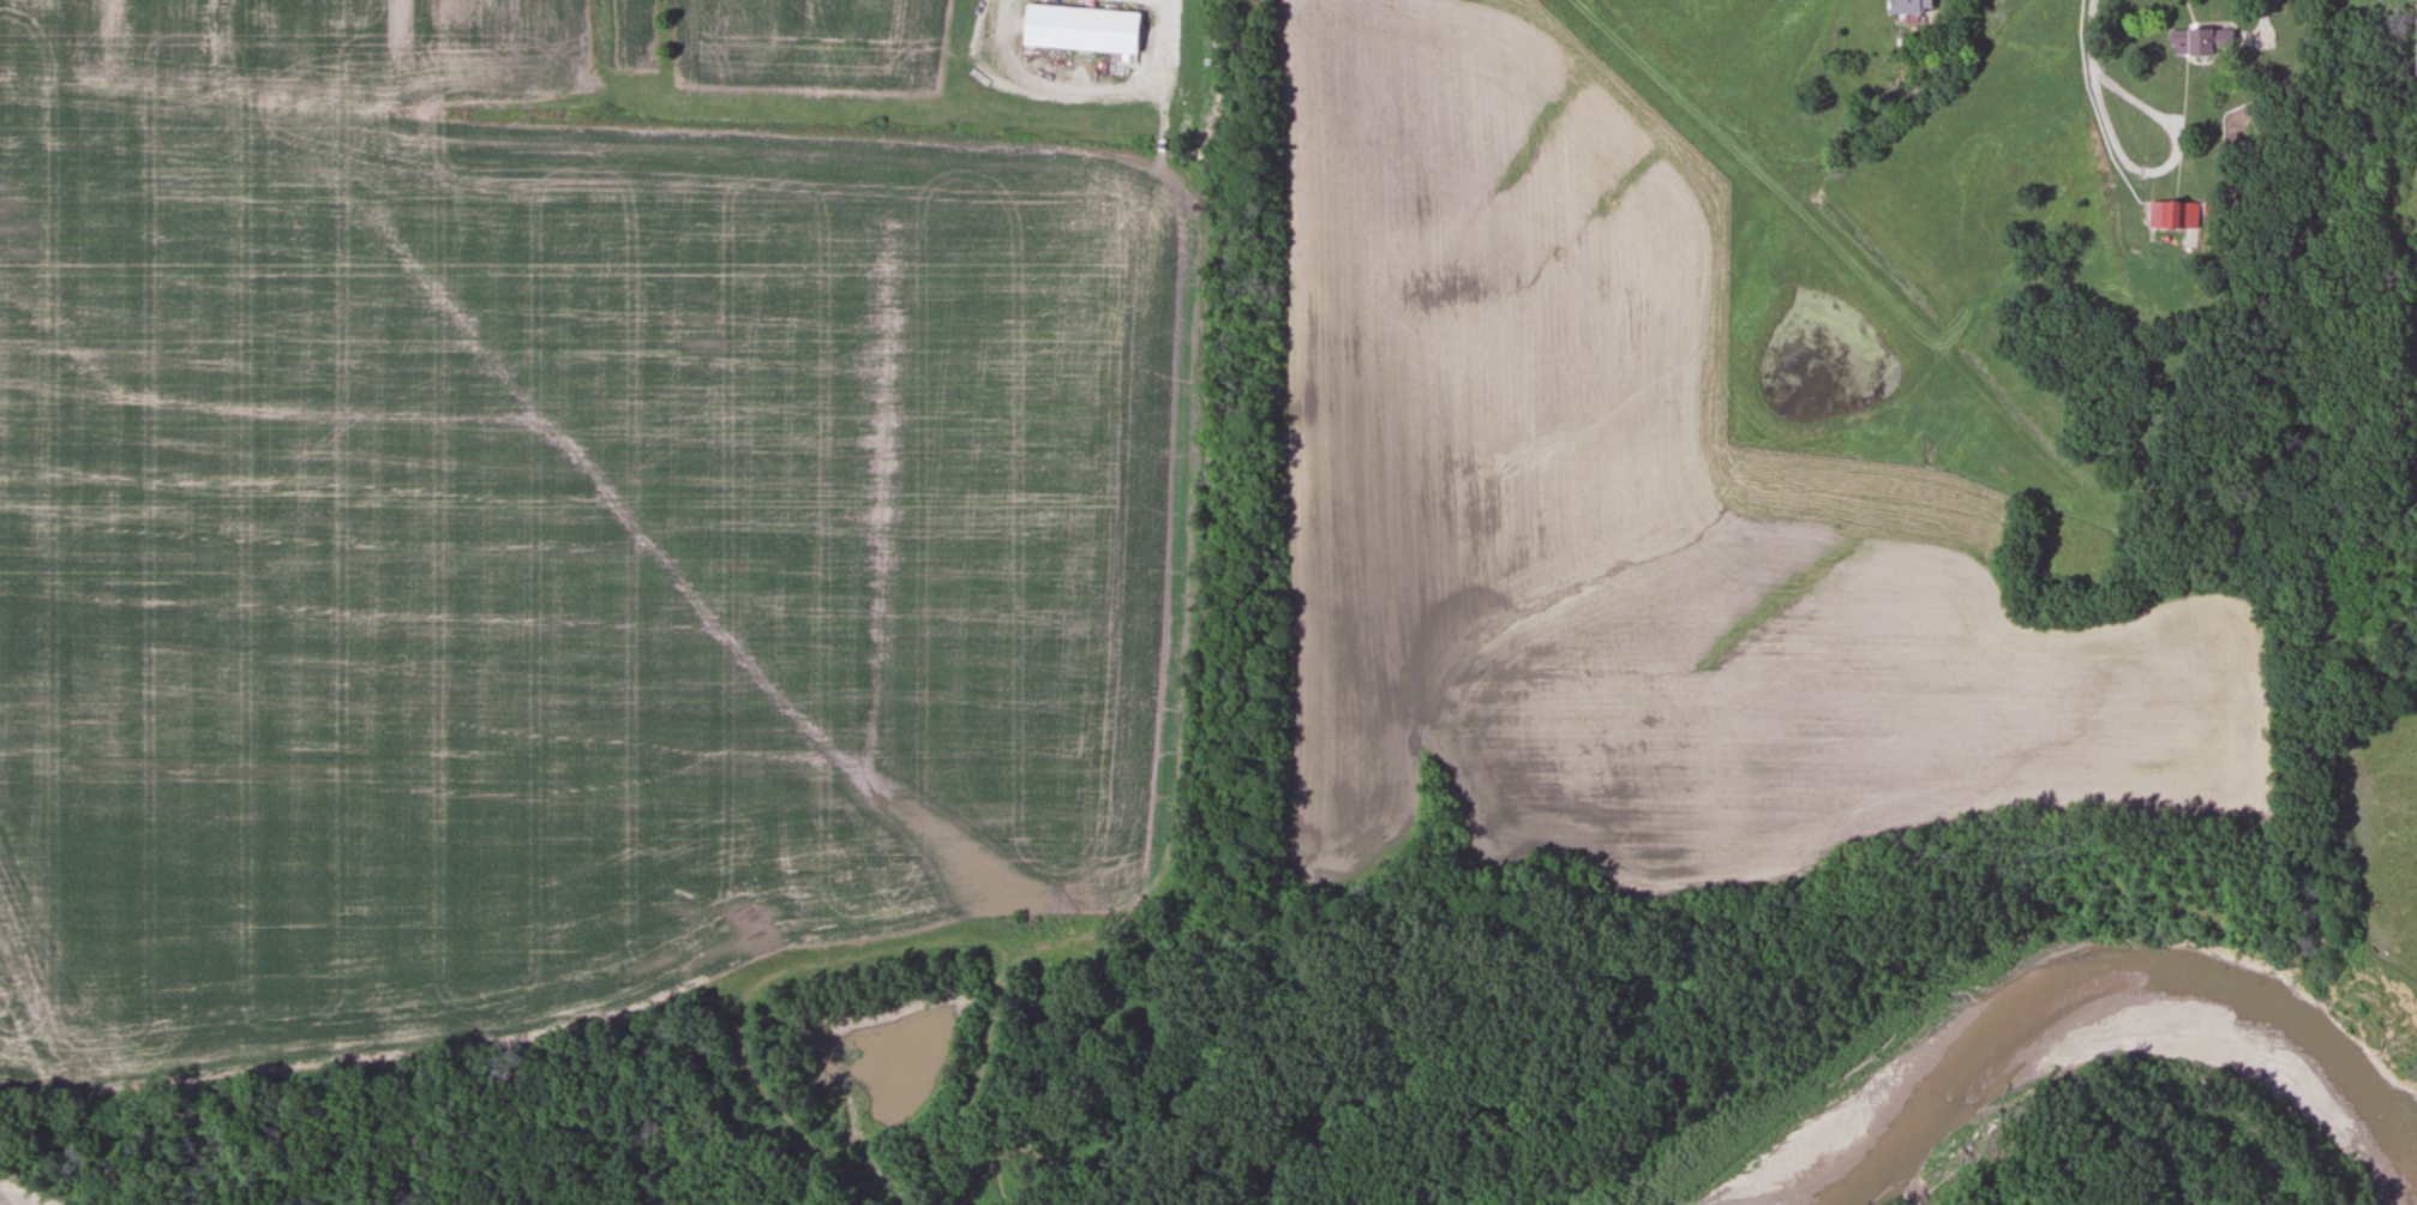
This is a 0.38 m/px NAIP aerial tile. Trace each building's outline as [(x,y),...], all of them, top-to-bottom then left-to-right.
[(1927,0),(1889,0),(1889,13),(1927,13),(1927,0)] [(1018,46),(1138,52),(1140,9),(1020,4),(1018,46)] [(2230,30),(2165,30),(2165,56),(2230,56),(2230,30)] [(2147,201),(2147,227),(2196,227),(2196,201),(2147,201)]
